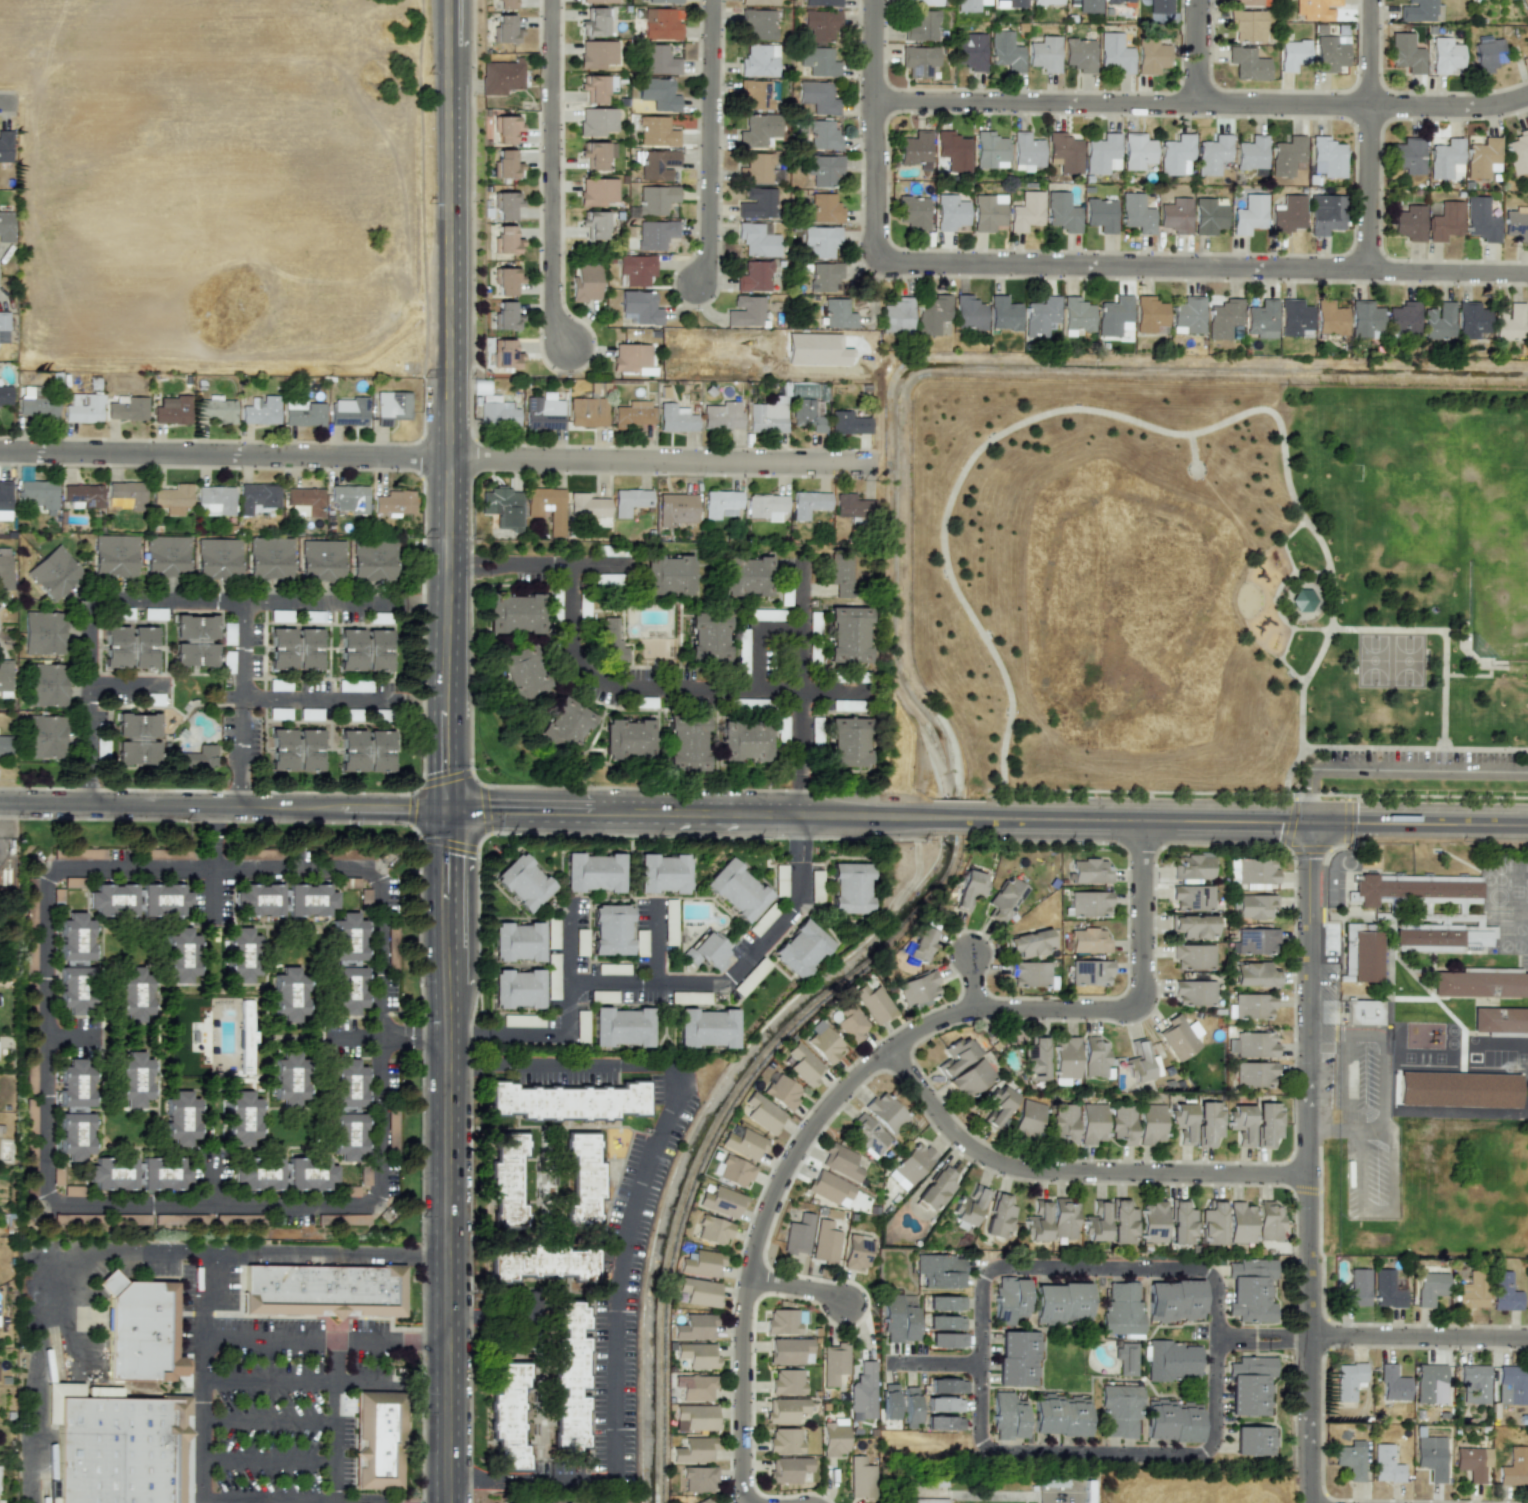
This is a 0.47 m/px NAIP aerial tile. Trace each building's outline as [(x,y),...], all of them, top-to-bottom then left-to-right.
[(496,9),(515,9),(515,0),(496,0),(496,9)] [(978,5),(989,5),(989,0),(956,0),(956,11),(978,12),(978,5)] [(1100,0),(1077,0),(1078,13),(1100,13),(1100,0)] [(1171,0),(1149,0),(1149,13),(1171,13),(1171,0)] [(1295,15),(1302,15),(1302,20),(1333,21),(1333,7),(1340,7),(1340,0),(1295,0),(1295,15)] [(1442,5),(1436,5),(1436,0),(1406,0),(1406,5),(1399,5),(1398,21),(1441,22),(1442,5)] [(609,34),(609,8),(588,8),(588,20),(579,20),(579,35),(609,34)] [(643,39),(678,40),(678,9),(644,8),(643,39)] [(740,25),(748,25),(748,39),(774,40),(775,21),(780,21),(781,10),(740,9),(740,25)] [(936,41),(937,11),(904,10),(904,40),(936,41)] [(1265,11),(1229,10),(1228,29),(1235,29),(1234,41),(1265,41),(1265,11)] [(810,41),(832,41),(832,26),(840,27),(840,11),(803,11),(803,29),(810,29),(810,41)] [(495,42),(519,43),(520,28),(514,28),(514,15),(496,15),(495,42)] [(1011,31),(989,31),(990,65),(1006,65),(1006,73),(1023,72),(1023,46),(1011,46),(1011,31)] [(1122,48),(1121,32),(1099,33),(1100,68),(1116,67),(1116,74),(1132,74),(1132,47),(1122,48)] [(955,39),(956,63),(966,63),(966,71),(985,71),(984,33),(964,34),(964,39),(955,39)] [(1412,33),(1390,33),(1391,67),(1406,67),(1406,74),(1423,74),(1423,48),(1413,48),(1412,33)] [(1040,42),(1028,42),(1028,66),(1040,66),(1040,73),(1058,73),(1059,36),(1040,36),(1040,42)] [(1494,73),(1494,63),(1503,63),(1502,39),(1491,39),(1491,36),(1475,36),(1476,73),(1494,73)] [(1463,45),(1451,44),(1451,38),(1432,37),(1432,74),(1454,74),(1454,68),(1462,68),(1463,45)] [(1137,74),(1158,74),(1158,68),(1168,68),(1168,48),(1157,48),(1157,38),(1138,38),(1137,74)] [(1094,39),(1063,39),(1063,66),(1077,66),(1077,73),(1093,73),(1094,39)] [(1295,72),(1295,63),(1308,63),(1309,41),(1281,40),(1280,72),(1295,72)] [(616,41),(580,41),(580,69),(605,69),(605,65),(617,65),(616,41)] [(667,45),(643,44),(642,74),(679,74),(679,58),(667,58),(667,45)] [(776,77),(777,45),(745,45),(745,57),(739,57),(739,76),(776,77)] [(832,48),(799,47),(798,66),(808,67),(808,76),(839,76),(839,62),(832,61),(832,48)] [(938,47),(901,47),(900,67),(907,67),(907,77),(931,77),(931,66),(937,67),(938,47)] [(1268,58),(1254,58),(1254,47),(1227,47),(1227,63),(1234,63),(1235,80),(1269,79),(1268,58)] [(505,95),(504,90),(522,89),(521,61),(480,62),(481,95),(505,95)] [(588,103),(604,103),(605,89),(615,89),(615,76),(582,75),(581,90),(588,91),(588,103)] [(653,100),(653,111),(679,111),(679,95),(673,95),(673,79),(639,78),(638,100),(653,100)] [(738,95),(746,95),(746,109),(773,110),(774,81),(739,80),(738,95)] [(797,103),(813,103),(812,114),(838,115),(839,98),(831,98),(832,82),(798,82),(797,103)] [(616,108),(580,108),(580,136),(605,136),(605,132),(616,132),(616,108)] [(738,131),(737,147),(764,148),(764,137),(779,138),(780,115),(745,114),(745,131),(738,131)] [(518,131),(518,116),(495,116),(496,144),(515,144),(514,131),(518,131)] [(668,117),(640,116),(639,145),(679,146),(679,130),(668,130),(668,117)] [(833,121),(809,120),(809,149),(840,149),(840,131),(833,131),(833,121)] [(1514,132),(1516,140),(1503,143),(1511,176),(1527,172),(1527,128),(1514,132)] [(929,170),(930,130),(914,129),(913,138),(900,138),(899,164),(918,165),(918,170),(929,170)] [(11,162),(11,130),(0,130),(0,162),(11,162)] [(969,138),(955,138),(955,130),(936,131),(936,157),(947,157),(947,172),(969,172),(969,138)] [(975,131),(976,168),(1006,167),(1006,138),(994,138),(994,131),(975,131)] [(1028,131),(1012,132),(1013,171),(1032,171),(1032,167),(1043,167),(1043,140),(1028,140),(1028,131)] [(1081,173),(1080,140),(1067,141),(1067,132),(1047,132),(1048,164),(1058,164),(1059,174),(1081,173)] [(1085,174),(1107,174),(1108,169),(1118,169),(1119,133),(1102,133),(1102,140),(1086,140),(1085,174)] [(1154,163),(1154,140),(1144,140),(1144,133),(1123,133),(1123,170),(1142,170),(1142,163),(1154,163)] [(1192,162),(1193,134),(1176,134),(1176,141),(1159,141),(1159,175),(1180,175),(1181,162),(1192,162)] [(1218,176),(1218,161),(1231,161),(1231,134),(1214,134),(1213,142),(1197,141),(1196,175),(1218,176)] [(1236,143),(1235,169),(1265,170),(1266,135),(1250,135),(1249,143),(1236,143)] [(1304,136),(1287,135),(1287,143),(1271,143),(1270,176),(1292,177),(1292,161),(1303,162),(1304,136)] [(1343,144),(1330,144),(1330,136),(1311,136),(1311,173),(1321,173),(1321,177),(1344,177),(1343,144)] [(1422,175),(1423,138),(1402,137),(1401,144),(1391,144),(1390,167),(1403,168),(1403,174),(1422,175)] [(1487,172),(1498,172),(1499,137),(1482,137),(1482,144),(1466,144),(1465,178),(1487,179),(1487,172)] [(1461,138),(1445,138),(1445,145),(1428,145),(1428,179),(1450,179),(1450,164),(1461,164),(1461,138)] [(614,158),(614,142),(585,142),(585,149),(579,149),(579,157),(587,157),(587,170),(605,169),(605,158),(614,158)] [(515,150),(496,149),(495,177),(520,178),(520,163),(515,162),(515,150)] [(679,166),(678,150),(640,151),(641,181),(671,180),(671,167),(679,166)] [(771,183),(772,153),(746,153),(745,167),(737,167),(737,183),(771,183)] [(805,175),(811,175),(811,186),(835,186),(835,174),(842,174),(842,156),(805,156),(805,175)] [(580,206),(605,207),(605,202),(616,202),(616,179),(580,178),(580,206)] [(639,186),(638,215),(666,215),(666,202),(678,202),(678,187),(639,186)] [(774,188),(745,187),(745,201),(737,201),(737,217),(773,218),(774,188)] [(1042,192),(1020,191),(1020,206),(1009,205),(1008,234),(1025,234),(1025,225),(1042,225),(1042,192)] [(495,220),(514,220),(515,207),(521,207),(522,192),(496,192),(495,220)] [(1079,207),(1069,207),(1068,192),(1046,192),(1047,225),(1058,225),(1058,232),(1080,232),(1079,207)] [(834,194),(811,193),(810,211),(805,211),(805,222),(842,223),(842,204),(834,204),(834,194)] [(1153,234),(1153,208),(1142,208),(1142,193),(1121,193),(1121,227),(1137,227),(1137,235),(1153,234)] [(967,201),(956,201),(956,194),(936,195),(936,231),(954,231),(954,225),(967,225),(967,201)] [(1004,195),(973,194),(972,232),(993,232),(993,225),(1004,226),(1004,195)] [(1265,195),(1244,194),(1243,201),(1232,201),(1232,235),(1249,235),(1249,228),(1265,228),(1265,195)] [(1270,235),(1288,236),(1288,228),(1302,229),(1303,195),(1281,195),(1281,205),(1271,204),(1270,235)] [(1309,236),(1326,236),(1326,229),(1341,229),(1342,196),(1310,195),(1309,236)] [(927,197),(898,196),(897,224),(911,224),(911,230),(927,231),(927,197)] [(1497,217),(1487,217),(1487,197),(1465,196),(1464,235),(1481,236),(1481,243),(1497,243),(1497,217)] [(1159,228),(1171,228),(1171,234),(1189,234),(1190,198),(1170,197),(1170,204),(1159,204),(1159,228)] [(1215,235),(1215,228),(1225,229),(1225,198),(1194,198),(1194,235),(1215,235)] [(1085,226),(1099,226),(1099,234),(1114,234),(1114,199),(1084,200),(1085,226)] [(1461,202),(1438,201),(1438,216),(1428,216),(1427,242),(1443,242),(1444,235),(1460,236),(1461,202)] [(1423,242),(1423,205),(1404,205),(1403,212),(1392,212),(1392,235),(1404,235),(1404,242),(1423,242)] [(1502,209),(1503,236),(1516,235),(1517,244),(1527,243),(1527,209),(1502,209)] [(12,242),(12,211),(0,211),(0,242),(12,242)] [(607,212),(581,211),(581,226),(588,226),(587,239),(606,239),(607,212)] [(677,222),(638,221),(637,250),(665,251),(665,237),(677,238),(677,222)] [(777,256),(777,234),(768,234),(768,223),(736,223),(736,241),(744,241),(744,256),(777,256)] [(495,253),(521,253),(521,239),(514,239),(514,226),(495,225),(495,253)] [(839,227),(802,227),(802,246),(808,246),(808,258),(835,258),(835,246),(839,246),(839,227)] [(655,276),(655,255),(618,256),(619,275),(624,275),(624,286),(648,286),(648,276),(655,276)] [(744,261),(744,275),(736,275),(736,290),(770,291),(770,261),(744,261)] [(810,262),(809,292),(838,293),(838,263),(810,262)] [(570,301),(598,301),(599,265),(575,264),(575,281),(570,281),(570,301)] [(515,296),(515,283),(520,283),(520,268),(496,268),(495,295),(515,296)] [(662,309),(654,308),(655,292),(621,291),(620,313),(635,313),(635,324),(662,325),(662,309)] [(949,294),(932,294),(932,299),(917,298),(916,336),(937,336),(938,321),(948,321),(949,294)] [(985,329),(984,303),(973,303),(973,294),(954,295),(955,330),(985,329)] [(1021,329),(1020,303),(1005,303),(1005,295),(989,295),(990,330),(1021,329)] [(1058,323),(1058,296),(1041,295),(1041,303),(1025,303),(1024,336),(1046,337),(1047,323),(1058,323)] [(725,309),(726,326),(762,325),(762,296),(733,296),(733,309),(725,309)] [(1092,303),(1078,303),(1078,296),(1062,297),(1063,336),(1074,336),(1074,331),(1093,331),(1092,303)] [(1114,303),(1097,302),(1097,337),(1119,337),(1119,322),(1129,322),(1130,296),(1114,296),(1114,303)] [(1166,303),(1154,303),(1154,296),(1135,296),(1135,333),(1154,333),(1154,326),(1166,326),(1166,303)] [(1202,334),(1203,297),(1182,296),(1182,303),(1172,303),(1171,333),(1202,334)] [(881,304),(882,331),(912,331),(911,297),(895,297),(895,304),(881,304)] [(847,299),(824,298),(824,328),(855,328),(855,313),(847,313),(847,299)] [(1229,339),(1229,325),(1240,325),(1241,299),(1221,298),(1221,306),(1207,306),(1207,339),(1229,339)] [(1275,299),(1259,299),(1259,307),(1245,307),(1245,334),(1254,334),(1254,338),(1274,338),(1275,299)] [(1311,307),(1300,306),(1300,299),(1280,299),(1279,336),(1298,336),(1298,330),(1310,330),(1311,307)] [(1316,335),(1345,334),(1345,308),(1331,308),(1331,300),(1315,300),(1316,335)] [(1369,330),(1380,330),(1380,308),(1370,308),(1369,300),(1350,301),(1351,338),(1369,338),(1369,330)] [(514,301),(495,302),(496,330),(520,329),(520,314),(515,314),(514,301)] [(1386,308),(1386,335),(1417,336),(1417,301),(1399,301),(1399,308),(1386,308)] [(1422,339),(1452,339),(1452,302),(1436,302),(1435,309),(1422,309),(1422,339)] [(1477,302),(1457,302),(1456,339),(1476,339),(1476,333),(1487,333),(1487,309),(1477,308),(1477,302)] [(1492,340),(1521,341),(1522,303),(1506,303),(1506,310),(1493,309),(1492,340)] [(494,368),(520,367),(520,353),(514,353),(514,339),(494,340),(494,368)] [(650,345),(613,344),(612,373),(650,373),(650,345)] [(11,405),(11,386),(0,386),(0,405),(11,405)] [(19,417),(57,418),(58,399),(32,398),(32,387),(21,386),(19,417)] [(375,426),(390,426),(390,420),(410,420),(410,392),(376,391),(375,426)] [(526,396),(526,429),(562,430),(562,400),(554,400),(554,392),(542,392),(542,397),(526,396)] [(101,423),(102,394),(70,394),(70,405),(64,405),(64,422),(101,423)] [(519,425),(519,409),(511,409),(511,402),(500,402),(500,395),(481,394),(480,424),(519,425)] [(235,421),(235,400),(221,400),(221,395),(208,395),(208,399),(195,399),(196,421),(235,421)] [(278,425),(279,396),(261,395),(261,397),(250,397),(250,406),(241,405),(241,423),(278,425)] [(748,404),(748,432),(786,432),(786,395),(770,395),(770,403),(748,404)] [(108,402),(108,419),(147,420),(147,397),(116,396),(116,403),(108,402)] [(153,423),(191,424),(192,397),(159,396),(159,407),(153,407),(153,423)] [(368,399),(331,398),(329,425),(367,426),(368,399)] [(569,427),(606,427),(606,398),(569,398),(569,427)] [(811,432),(824,433),(825,416),(813,416),(814,399),(792,399),(792,425),(811,425),(811,432)] [(284,425),(323,426),(324,401),(284,400),(284,425)] [(614,407),(614,428),(632,428),(632,424),(652,425),(652,401),(628,401),(628,407),(614,407)] [(702,428),(740,429),(740,401),(721,401),(720,405),(703,405),(702,428)] [(696,431),(696,414),(687,415),(687,408),(675,408),(675,402),(659,403),(660,432),(696,431)] [(869,434),(869,417),(851,417),(851,411),(830,411),(830,433),(869,434)] [(0,480),(0,520),(10,520),(10,481),(0,480)] [(57,482),(21,481),(20,505),(42,505),(42,509),(56,510),(57,482)] [(145,504),(145,482),(108,483),(108,505),(145,504)] [(174,488),(152,489),(153,508),(166,507),(166,516),(184,515),(184,509),(192,509),(191,483),(174,484),(174,488)] [(240,513),(280,513),(279,484),(239,485),(240,513)] [(71,508),(102,508),(103,485),(63,485),(63,502),(71,502),(71,508)] [(234,487),(197,486),(197,514),(234,515),(234,487)] [(367,486),(331,486),(331,502),(336,502),(336,511),(352,511),(353,514),(367,514),(367,486)] [(286,505),(291,505),(291,516),(323,517),(324,489),(286,488),(286,505)] [(549,537),(564,537),(565,489),(527,488),(526,517),(542,517),(542,510),(549,510),(549,537)] [(481,514),(496,514),(495,529),(521,529),(521,490),(481,489),(481,514)] [(413,491),(386,490),(386,496),(374,496),(374,512),(413,513),(413,491)] [(614,518),(629,518),(629,507),(650,507),(650,490),(614,490),(614,518)] [(588,499),(588,492),(569,493),(570,517),(609,516),(609,498),(588,499)] [(830,493),(793,492),(792,520),(808,521),(808,509),(830,510),(830,493)] [(835,516),(874,517),(874,500),(854,500),(854,494),(836,493),(835,516)] [(696,494),(658,494),(657,527),(675,527),(675,523),(696,523),(696,494)] [(747,519),(780,520),(780,512),(786,512),(787,495),(747,494),(747,519)] [(137,537),(137,579),(93,579),(93,537),(137,537)] [(190,537),(190,580),(146,580),(146,537),(190,537)] [(241,540),(241,582),(196,582),(196,540),(241,540)] [(294,540),(294,582),(250,582),(250,540),(294,540)] [(345,540),(345,582),(300,582),(300,540),(345,540)] [(396,540),(396,582),(352,582),(352,540),(396,540)] [(11,589),(10,547),(0,548),(0,590),(11,589)] [(54,604),(27,574),(56,548),(83,578),(54,604)] [(830,584),(835,584),(836,598),(853,598),(852,553),(830,553),(830,584)] [(655,563),(698,563),(697,583),(697,602),(655,602),(655,563)] [(734,565),(777,565),(776,585),(776,604),(734,604),(734,565)] [(1313,590),(1294,589),(1293,611),(1312,612),(1313,590)] [(496,602),(539,602),(538,622),(538,641),(496,641),(496,602)] [(23,658),(23,614),(63,614),(63,658),(23,658)] [(586,614),(629,614),(628,634),(628,653),(586,653),(586,614)] [(215,667),(216,644),(194,643),(194,639),(216,639),(217,616),(175,615),(174,641),(175,641),(174,665),(215,667)] [(828,619),(871,619),(870,639),(870,658),(828,658),(828,619)] [(695,620),(738,620),(737,640),(737,659),(695,659),(695,620)] [(155,626),(133,626),(133,636),(127,636),(127,627),(105,626),(105,668),(155,668),(155,626)] [(270,670),(295,670),(295,671),(320,671),(320,629),(295,629),(295,628),(269,628),(270,670)] [(339,629),(339,671),(390,671),(389,629),(367,629),(367,638),(362,638),(362,629),(339,629)] [(498,666),(535,653),(548,690),(511,702),(498,666)] [(0,660),(0,691),(11,691),(11,660),(0,660)] [(24,665),(67,665),(67,707),(24,707),(24,665)] [(564,710),(580,719),(596,728),(574,757),(542,741),(564,710)] [(116,763),(157,764),(157,739),(158,739),(158,714),(117,713),(116,739),(116,763)] [(23,716),(63,716),(63,759),(23,759),(23,716)] [(610,720),(661,720),(661,760),(610,759),(610,720)] [(269,771),(293,771),(294,729),(270,729),(269,771)] [(321,730),(297,729),(296,771),(320,771),(321,730)] [(363,730),(339,730),(340,772),(363,772),(363,730)] [(391,772),(390,730),(367,731),(368,772),(391,772)] [(673,730),(716,730),(715,750),(715,769),(673,769),(673,730)] [(729,730),(772,730),(771,750),(771,769),(729,769),(729,730)] [(826,735),(869,735),(868,755),(868,774),(826,774),(826,735)] [(9,755),(10,736),(0,736),(0,755),(9,755)] [(179,767),(216,766),(216,744),(198,745),(198,752),(178,752),(179,767)] [(487,878),(515,850),(552,888),(523,916),(487,878)] [(562,853),(619,852),(620,894),(563,894),(562,853)] [(638,854),(684,854),(684,893),(638,893),(638,854)] [(1173,879),(1212,878),(1212,854),(1173,854),(1173,879)] [(728,858),(770,896),(745,924),(703,887),(728,858)] [(1268,889),(1268,884),(1276,884),(1277,868),(1273,868),(1273,859),(1229,858),(1228,888),(1268,889)] [(1072,884),(1111,883),(1111,869),(1105,869),(1105,859),(1071,860),(1072,884)] [(829,914),(829,866),(867,866),(867,914),(829,914)] [(982,898),(988,875),(964,869),(953,909),(967,912),(970,901),(967,901),(968,894),(982,898)] [(1022,885),(1004,875),(987,905),(993,908),(987,918),(1000,925),(1022,885)] [(1351,882),(1357,882),(1357,875),(1374,875),(1374,882),(1479,882),(1479,899),(1374,899),(1374,908),(1357,908),(1357,899),(1351,899),(1351,882)] [(136,884),(95,884),(95,892),(88,892),(88,908),(95,908),(95,916),(136,916),(136,884)] [(143,916),(190,915),(190,891),(182,892),(182,884),(142,884),(143,916)] [(281,884),(241,884),(241,892),(233,892),(233,909),(240,908),(240,916),(281,915),(281,884)] [(336,892),(329,892),(329,884),(288,884),(288,916),(328,916),(328,908),(336,908),(336,892)] [(1212,885),(1170,886),(1171,901),(1174,901),(1175,911),(1212,910),(1212,885)] [(1069,892),(1070,917),(1110,916),(1109,891),(1069,892)] [(1269,919),(1269,909),(1275,909),(1275,895),(1236,894),(1235,918),(1269,919)] [(589,954),(589,906),(627,906),(627,954),(589,954)] [(60,960),(91,961),(92,920),(84,920),(84,912),(67,912),(67,920),(61,920),(60,960)] [(332,920),(332,960),(364,960),(364,920),(356,920),(356,913),(340,912),(340,920),(332,920)] [(1172,915),(1171,932),(1181,932),(1181,938),(1214,939),(1215,916),(1172,915)] [(768,953),(801,920),(827,946),(795,979),(768,953)] [(539,961),(491,961),(491,922),(539,922),(539,961)] [(912,943),(906,940),(900,952),(924,963),(938,932),(920,925),(912,943)] [(226,935),(226,975),(234,975),(234,983),(251,983),(251,975),(258,975),(258,935),(250,935),(250,927),(234,927),(234,935),(226,935)] [(702,959),(714,972),(733,954),(709,928),(681,954),(693,967),(702,959)] [(1005,937),(1009,953),(1017,951),(1018,959),(1044,953),(1043,947),(1051,946),(1047,928),(1005,937)] [(1230,954),(1277,953),(1276,928),(1236,929),(1236,942),(1230,942),(1230,954)] [(1069,953),(1109,953),(1109,938),(1104,938),(1104,929),(1070,929),(1069,953)] [(1392,931),(1489,931),(1489,947),(1392,947),(1392,931)] [(1352,932),(1379,932),(1379,981),(1352,981),(1352,932)] [(1172,960),(1176,960),(1176,969),(1213,970),(1214,946),(1172,944),(1172,960)] [(1070,985),(1107,985),(1107,977),(1111,977),(1112,961),(1070,960),(1070,985)] [(1048,963),(1009,962),(1009,986),(1048,986),(1048,963)] [(1234,986),(1278,986),(1278,971),(1269,971),(1268,962),(1233,962),(1234,986)] [(59,1007),(67,1008),(67,1015),(90,1015),(91,967),(60,967),(59,1007)] [(340,1015),(356,1015),(356,1008),(364,1007),(364,967),(332,967),(333,1007),(340,1007),(340,1015)] [(126,1022),(143,1023),(143,1016),(150,1016),(150,968),(119,968),(119,1015),(126,1015),(126,1022)] [(305,968),(281,968),(281,974),(274,974),(273,1015),(281,1015),(281,1023),(304,1024),(305,968)] [(540,1008),(492,1007),(492,969),(541,969),(540,1008)] [(895,983),(902,1004),(910,1001),(913,1010),(930,1004),(927,997),(940,993),(933,971),(895,983)] [(1433,973),(1527,973),(1527,998),(1433,998),(1433,973)] [(1214,981),(1173,980),(1173,995),(1177,995),(1177,1005),(1214,1006),(1214,981)] [(849,993),(863,983),(867,992),(877,986),(896,1014),(886,1021),(885,1018),(874,1026),(849,993)] [(1274,995),(1234,994),(1233,1018),(1270,1019),(1270,1010),(1274,1010),(1274,995)] [(240,998),(240,1056),(251,1056),(251,998),(240,998)] [(869,1026),(846,1001),(827,1019),(850,1043),(869,1026)] [(1346,1001),(1380,1001),(1380,1027),(1346,1027),(1346,1001)] [(590,1007),(647,1008),(647,1049),(590,1048),(590,1007)] [(676,1009),(734,1010),(734,1050),(676,1049),(676,1009)] [(1471,1009),(1527,1009),(1527,1033),(1471,1033),(1471,1009)] [(1200,1047),(1193,1037),(1196,1035),(1180,1011),(1166,1021),(1170,1026),(1158,1034),(1176,1062),(1200,1047)] [(807,1028),(811,1033),(803,1041),(826,1064),(844,1047),(817,1019),(807,1028)] [(1276,1058),(1276,1043),(1272,1043),(1272,1033),(1236,1032),(1235,1039),(1227,1039),(1227,1052),(1235,1053),(1235,1057),(1276,1058)] [(935,1066),(943,1078),(976,1055),(963,1036),(943,1049),(948,1058),(935,1066)] [(1083,1077),(1106,1077),(1106,1042),(1097,1042),(1097,1037),(1083,1036),(1083,1077)] [(1045,1081),(1046,1038),(1030,1037),(1030,1046),(1023,1046),(1022,1080),(1045,1081)] [(1053,1085),(1068,1085),(1068,1078),(1078,1078),(1078,1037),(1062,1037),(1062,1041),(1053,1041),(1053,1085)] [(1144,1040),(1130,1043),(1133,1058),(1125,1059),(1130,1083),(1152,1078),(1144,1040)] [(794,1042),(786,1051),(794,1059),(787,1067),(810,1088),(818,1079),(816,1077),(823,1069),(794,1042)] [(150,1100),(150,1059),(142,1059),(142,1051),(126,1052),(126,1058),(119,1058),(119,1100),(126,1100),(126,1108),(143,1108),(143,1100),(150,1100)] [(273,1059),(274,1100),(281,1099),(281,1108),(300,1107),(300,1102),(304,1101),(303,1051),(281,1052),(281,1059),(273,1059)] [(91,1107),(91,1058),(67,1058),(67,1066),(60,1066),(60,1106),(91,1107)] [(948,1079),(961,1100),(995,1078),(982,1058),(948,1079)] [(332,1067),(333,1108),(365,1107),(365,1091),(364,1091),(363,1067),(356,1067),(356,1059),(339,1059),(340,1066),(332,1067)] [(1276,1063),(1235,1062),(1235,1085),(1269,1087),(1270,1077),(1275,1077),(1276,1063)] [(788,1112),(802,1092),(773,1071),(759,1091),(788,1112)] [(1518,1074),(1398,1071),(1397,1105),(1517,1108),(1518,1074)] [(646,1080),(620,1081),(620,1086),(515,1088),(515,1080),(487,1080),(487,1115),(520,1114),(520,1119),(646,1116),(646,1080)] [(1017,1097),(997,1082),(982,1102),(990,1108),(981,1121),(992,1130),(1017,1097)] [(197,1098),(190,1098),(190,1090),(173,1090),(173,1098),(165,1098),(166,1139),(173,1139),(173,1146),(198,1146),(197,1098)] [(750,1090),(742,1101),(750,1107),(744,1115),(772,1136),(779,1127),(776,1125),(784,1114),(750,1090)] [(863,1108),(891,1134),(908,1117),(880,1090),(863,1108)] [(234,1146),(258,1146),(258,1098),(250,1098),(250,1091),(234,1091),(234,1098),(227,1098),(227,1138),(234,1139),(234,1146)] [(1044,1106),(1021,1098),(1010,1133),(1033,1141),(1044,1106)] [(1220,1137),(1221,1103),(1198,1102),(1197,1146),(1214,1147),(1214,1137),(1220,1137)] [(1279,1103),(1257,1103),(1256,1148),(1273,1148),(1273,1138),(1278,1138),(1279,1103)] [(1076,1104),(1052,1104),(1052,1138),(1061,1138),(1061,1144),(1075,1145),(1076,1104)] [(1093,1145),(1093,1140),(1104,1140),(1105,1104),(1080,1104),(1080,1145),(1093,1145)] [(1138,1144),(1163,1144),(1163,1105),(1139,1104),(1138,1144)] [(1178,1128),(1178,1144),(1192,1145),(1193,1104),(1170,1104),(1170,1128),(1178,1128)] [(1251,1147),(1252,1106),(1228,1105),(1228,1130),(1237,1130),(1237,1147),(1251,1147)] [(1134,1106),(1111,1106),(1110,1138),(1120,1138),(1120,1145),(1134,1146),(1134,1106)] [(890,1139),(860,1112),(850,1123),(855,1126),(848,1134),(873,1157),(890,1139)] [(60,1154),(67,1154),(67,1162),(84,1162),(84,1154),(92,1154),(91,1113),(60,1114),(60,1154)] [(332,1154),(339,1154),(339,1162),(364,1161),(364,1113),(332,1114),(332,1154)] [(718,1145),(725,1132),(734,1136),(739,1127),(767,1142),(762,1152),(760,1151),(754,1163),(718,1145)] [(524,1228),(526,1205),(520,1205),(526,1134),(494,1132),(492,1161),(487,1225),(524,1228)] [(597,1135),(564,1132),(563,1156),(570,1156),(566,1226),(595,1228),(597,1198),(599,1198),(602,1163),(596,1163),(597,1135)] [(935,1157),(917,1140),(886,1174),(904,1191),(935,1157)] [(863,1170),(852,1164),(857,1155),(831,1141),(819,1164),(856,1184),(863,1170)] [(755,1167),(723,1154),(719,1163),(715,1162),(709,1174),(741,1188),(745,1180),(749,1181),(755,1167)] [(136,1189),(135,1158),(95,1158),(95,1165),(88,1165),(88,1182),(95,1182),(95,1190),(136,1189)] [(142,1189),(183,1190),(183,1182),(188,1182),(188,1158),(142,1158),(142,1189)] [(288,1190),(328,1189),(328,1182),(336,1182),(336,1165),(328,1165),(328,1158),(288,1158),(288,1190)] [(914,1201),(932,1215),(954,1185),(948,1181),(954,1174),(941,1165),(914,1201)] [(846,1207),(855,1184),(815,1170),(806,1193),(846,1207)] [(987,1189),(974,1184),(967,1199),(959,1195),(948,1220),(969,1229),(987,1189)] [(697,1206),(702,1192),(711,1195),(715,1185),(745,1196),(741,1207),(739,1206),(734,1219),(697,1206)] [(983,1235),(1005,1240),(1013,1207),(1007,1205),(1009,1196),(993,1192),(983,1235)] [(1076,1205),(1065,1205),(1066,1198),(1052,1197),(1051,1238),(1075,1238),(1076,1205)] [(1110,1243),(1134,1244),(1135,1208),(1127,1208),(1127,1199),(1111,1199),(1110,1243)] [(1047,1201),(1033,1201),(1033,1216),(1023,1216),(1022,1239),(1047,1239),(1047,1201)] [(1083,1240),(1106,1241),(1107,1201),(1092,1201),(1092,1216),(1083,1216),(1083,1240)] [(1140,1242),(1165,1242),(1165,1201),(1150,1201),(1150,1205),(1140,1205),(1140,1242)] [(1186,1201),(1170,1201),(1169,1244),(1192,1244),(1193,1209),(1186,1209),(1186,1201)] [(1200,1245),(1223,1245),(1224,1202),(1209,1201),(1209,1210),(1201,1210),(1200,1245)] [(1253,1206),(1243,1206),(1243,1201),(1228,1201),(1228,1243),(1253,1243),(1253,1206)] [(1257,1241),(1281,1241),(1281,1207),(1272,1207),(1273,1201),(1258,1201),(1257,1241)] [(783,1252),(808,1255),(812,1214),(799,1212),(797,1223),(786,1222),(783,1252)] [(732,1224),(701,1214),(693,1237),(721,1246),(724,1237),(728,1238),(732,1224)] [(835,1263),(842,1223),(817,1219),(810,1259),(835,1263)] [(872,1238),(848,1234),(842,1267),(866,1271),(872,1238)] [(515,1274),(571,1275),(571,1279),(596,1280),(597,1247),(490,1245),(490,1282),(515,1283),(515,1274)] [(677,1272),(679,1257),(689,1259),(691,1248),(723,1254),(721,1265),(718,1264),(716,1278),(677,1272)] [(963,1256),(916,1255),(916,1274),(923,1274),(923,1287),(963,1288),(963,1256)] [(1274,1322),(1275,1303),(1270,1303),(1270,1280),(1275,1280),(1275,1259),(1237,1259),(1237,1263),(1227,1263),(1227,1277),(1229,1277),(1229,1315),(1237,1315),(1237,1322),(1274,1322)] [(242,1313),(243,1264),(400,1268),(399,1317),(242,1313)] [(1369,1269),(1350,1269),(1349,1289),(1338,1289),(1337,1306),(1368,1306),(1369,1269)] [(1392,1269),(1373,1269),(1374,1307),(1403,1307),(1403,1289),(1392,1289),(1392,1269)] [(1455,1284),(1456,1308),(1485,1307),(1483,1270),(1467,1271),(1467,1283),(1455,1284)] [(1510,1272),(1491,1271),(1491,1310),(1520,1310),(1520,1291),(1510,1291),(1510,1272)] [(1432,1308),(1432,1295),(1446,1296),(1447,1274),(1417,1273),(1416,1307),(1432,1308)] [(676,1277),(675,1291),(685,1292),(683,1303),(717,1308),(719,1296),(716,1296),(718,1283),(676,1277)] [(1026,1317),(1026,1278),(995,1278),(995,1325),(1015,1325),(1015,1317),(1026,1317)] [(170,1379),(107,1377),(107,1296),(124,1280),(173,1281),(172,1355),(181,1356),(180,1375),(171,1374),(170,1379)] [(1148,1281),(1147,1321),(1201,1321),(1202,1282),(1148,1281)] [(1102,1334),(1140,1334),(1141,1283),(1108,1282),(1107,1301),(1102,1301),(1102,1334)] [(1035,1283),(1034,1322),(1089,1324),(1090,1284),(1035,1283)] [(886,1341),(914,1342),(915,1295),(883,1295),(882,1332),(886,1332),(886,1341)] [(928,1310),(964,1311),(964,1297),(928,1296),(928,1310)] [(556,1449),(578,1449),(578,1447),(587,1447),(586,1397),(578,1397),(578,1388),(587,1388),(586,1338),(578,1338),(578,1328),(586,1328),(585,1300),(554,1301),(554,1328),(563,1328),(563,1338),(553,1339),(554,1392),(555,1392),(556,1449)] [(797,1310),(766,1309),(766,1333),(797,1334),(797,1310)] [(671,1339),(671,1324),(682,1324),(682,1313),(714,1314),(714,1325),(712,1325),(711,1339),(671,1339)] [(964,1317),(928,1316),(927,1329),(963,1330),(964,1317)] [(1038,1332),(999,1331),(998,1385),(1037,1386),(1038,1332)] [(966,1348),(966,1333),(930,1333),(929,1347),(966,1348)] [(769,1363),(812,1364),(812,1339),(769,1338),(769,1363)] [(1147,1380),(1199,1380),(1199,1343),(1144,1342),(1144,1360),(1148,1360),(1147,1380)] [(1118,1375),(1136,1376),(1137,1343),(1114,1343),(1114,1359),(1118,1359),(1118,1375)] [(674,1344),(675,1358),(687,1358),(687,1369),(717,1369),(717,1358),(714,1358),(714,1344),(674,1344)] [(847,1344),(822,1345),(823,1387),(837,1386),(837,1374),(848,1374),(847,1344)] [(1229,1416),(1272,1416),(1273,1357),(1237,1357),(1237,1363),(1230,1363),(1229,1416)] [(874,1361),(858,1361),(858,1383),(849,1383),(849,1419),(874,1419),(874,1361)] [(1336,1402),(1355,1401),(1354,1382),(1365,1382),(1365,1363),(1335,1364),(1336,1402)] [(495,1470),(528,1471),(528,1443),(523,1443),(524,1364),(496,1364),(495,1395),(490,1395),(489,1440),(496,1440),(495,1470)] [(1409,1400),(1409,1377),(1395,1377),(1395,1364),(1381,1364),(1381,1400),(1409,1400)] [(1445,1403),(1446,1365),(1416,1364),(1415,1403),(1445,1403)] [(1459,1366),(1459,1383),(1462,1383),(1462,1403),(1488,1403),(1489,1366),(1459,1366)] [(1497,1404),(1527,1405),(1527,1367),(1498,1366),(1497,1404)] [(804,1370),(772,1369),(771,1394),(803,1395),(804,1370)] [(679,1400),(679,1384),(684,1384),(684,1376),(714,1375),(714,1387),(711,1387),(711,1400),(679,1400)] [(966,1393),(965,1378),(930,1379),(930,1393),(966,1393)] [(896,1420),(897,1384),(883,1384),(882,1419),(896,1420)] [(1140,1386),(1101,1385),(1100,1418),(1105,1418),(1105,1437),(1138,1438),(1140,1386)] [(917,1387),(904,1387),(904,1428),(918,1428),(917,1387)] [(992,1438),(1024,1439),(1025,1400),(1011,1400),(1011,1392),(994,1392),(992,1438)] [(187,1396),(185,1502),(53,1502),(55,1394),(187,1396)] [(351,1489),(353,1395),(401,1396),(399,1490),(351,1489)] [(962,1412),(963,1398),(928,1397),(927,1411),(962,1412)] [(1032,1434),(1087,1435),(1088,1398),(1033,1397),(1032,1434)] [(796,1424),(797,1413),(808,1413),(808,1399),(767,1398),(766,1423),(796,1424)] [(1199,1442),(1200,1403),(1146,1401),(1145,1440),(1199,1442)] [(672,1405),(672,1419),(682,1419),(682,1430),(717,1430),(717,1419),(714,1419),(714,1405),(672,1405)] [(962,1430),(962,1417),(926,1416),(926,1430),(962,1430)] [(823,1457),(838,1457),(838,1452),(848,1452),(848,1423),(823,1424),(823,1457)] [(1234,1455),(1273,1456),(1274,1427),(1235,1426),(1234,1455)] [(802,1453),(803,1442),(799,1442),(799,1429),(769,1428),(769,1453),(802,1453)] [(669,1462),(669,1448),(679,1448),(679,1437),(714,1437),(714,1449),(711,1449),(711,1462),(669,1462)] [(1363,1440),(1349,1441),(1349,1447),(1334,1447),(1335,1467),(1348,1466),(1348,1482),(1364,1481),(1363,1440)] [(1373,1481),(1403,1482),(1403,1465),(1392,1464),(1393,1444),(1374,1444),(1373,1481)] [(1527,1486),(1527,1446),(1509,1446),(1509,1467),(1498,1466),(1498,1485),(1527,1486)] [(1415,1468),(1429,1469),(1429,1483),(1444,1483),(1445,1448),(1416,1447),(1415,1468)] [(1454,1470),(1469,1470),(1469,1484),(1483,1484),(1484,1467),(1489,1467),(1490,1448),(1455,1448),(1454,1470)] [(849,1498),(873,1498),(873,1465),(865,1465),(865,1455),(849,1455),(849,1498)] [(768,1483),(799,1483),(799,1471),(811,1471),(811,1458),(769,1458),(768,1483)] [(682,1491),(711,1491),(711,1482),(715,1482),(715,1467),(682,1467),(682,1491)]
